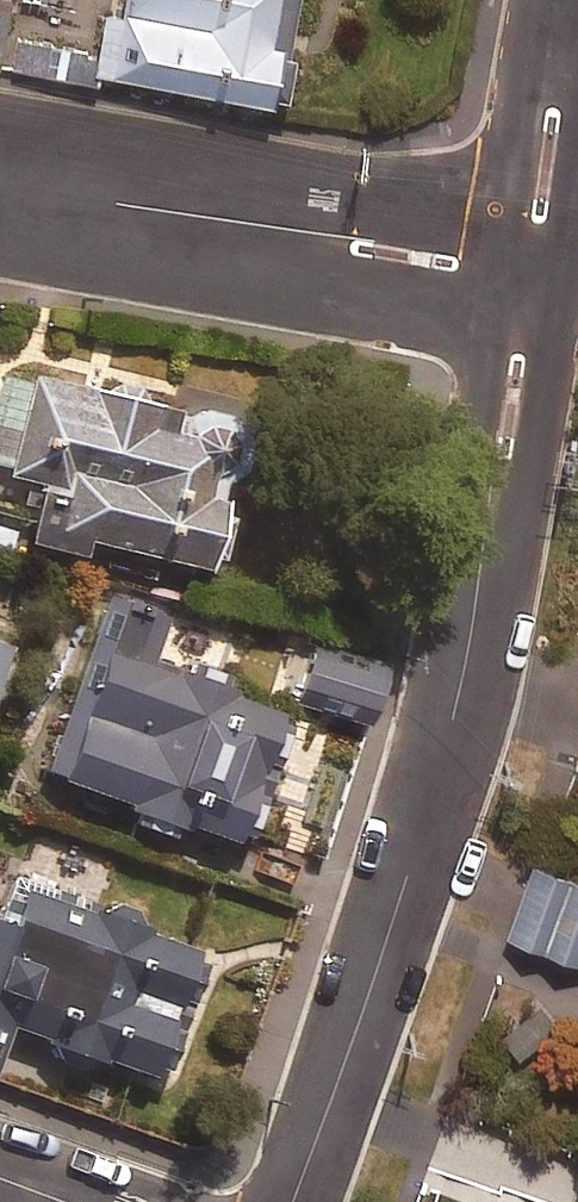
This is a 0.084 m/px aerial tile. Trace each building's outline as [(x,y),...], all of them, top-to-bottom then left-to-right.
[(290,103),(299,53),(290,52),(299,0),(124,0),(124,1),(120,0),(111,0),(99,69),(290,103)] [(3,368),(0,379),(0,461),(45,472),(28,542),(83,555),(87,540),(206,568),(240,424),(3,368)] [(0,518),(0,547),(8,550),(16,523),(0,518)] [(0,643),(0,670),(9,646),(0,643)] [(94,679),(110,684),(100,715),(84,710),(61,780),(136,804),(131,820),(174,833),(178,822),(246,844),(288,714),(228,694),(230,688),(104,647),(94,679)] [(381,671),(317,653),(309,681),(374,699),(381,671)] [(534,862),(508,935),(577,960),(577,878),(534,862)] [(19,884),(6,922),(0,919),(0,1054),(10,1026),(154,1077),(200,948),(19,884)]
